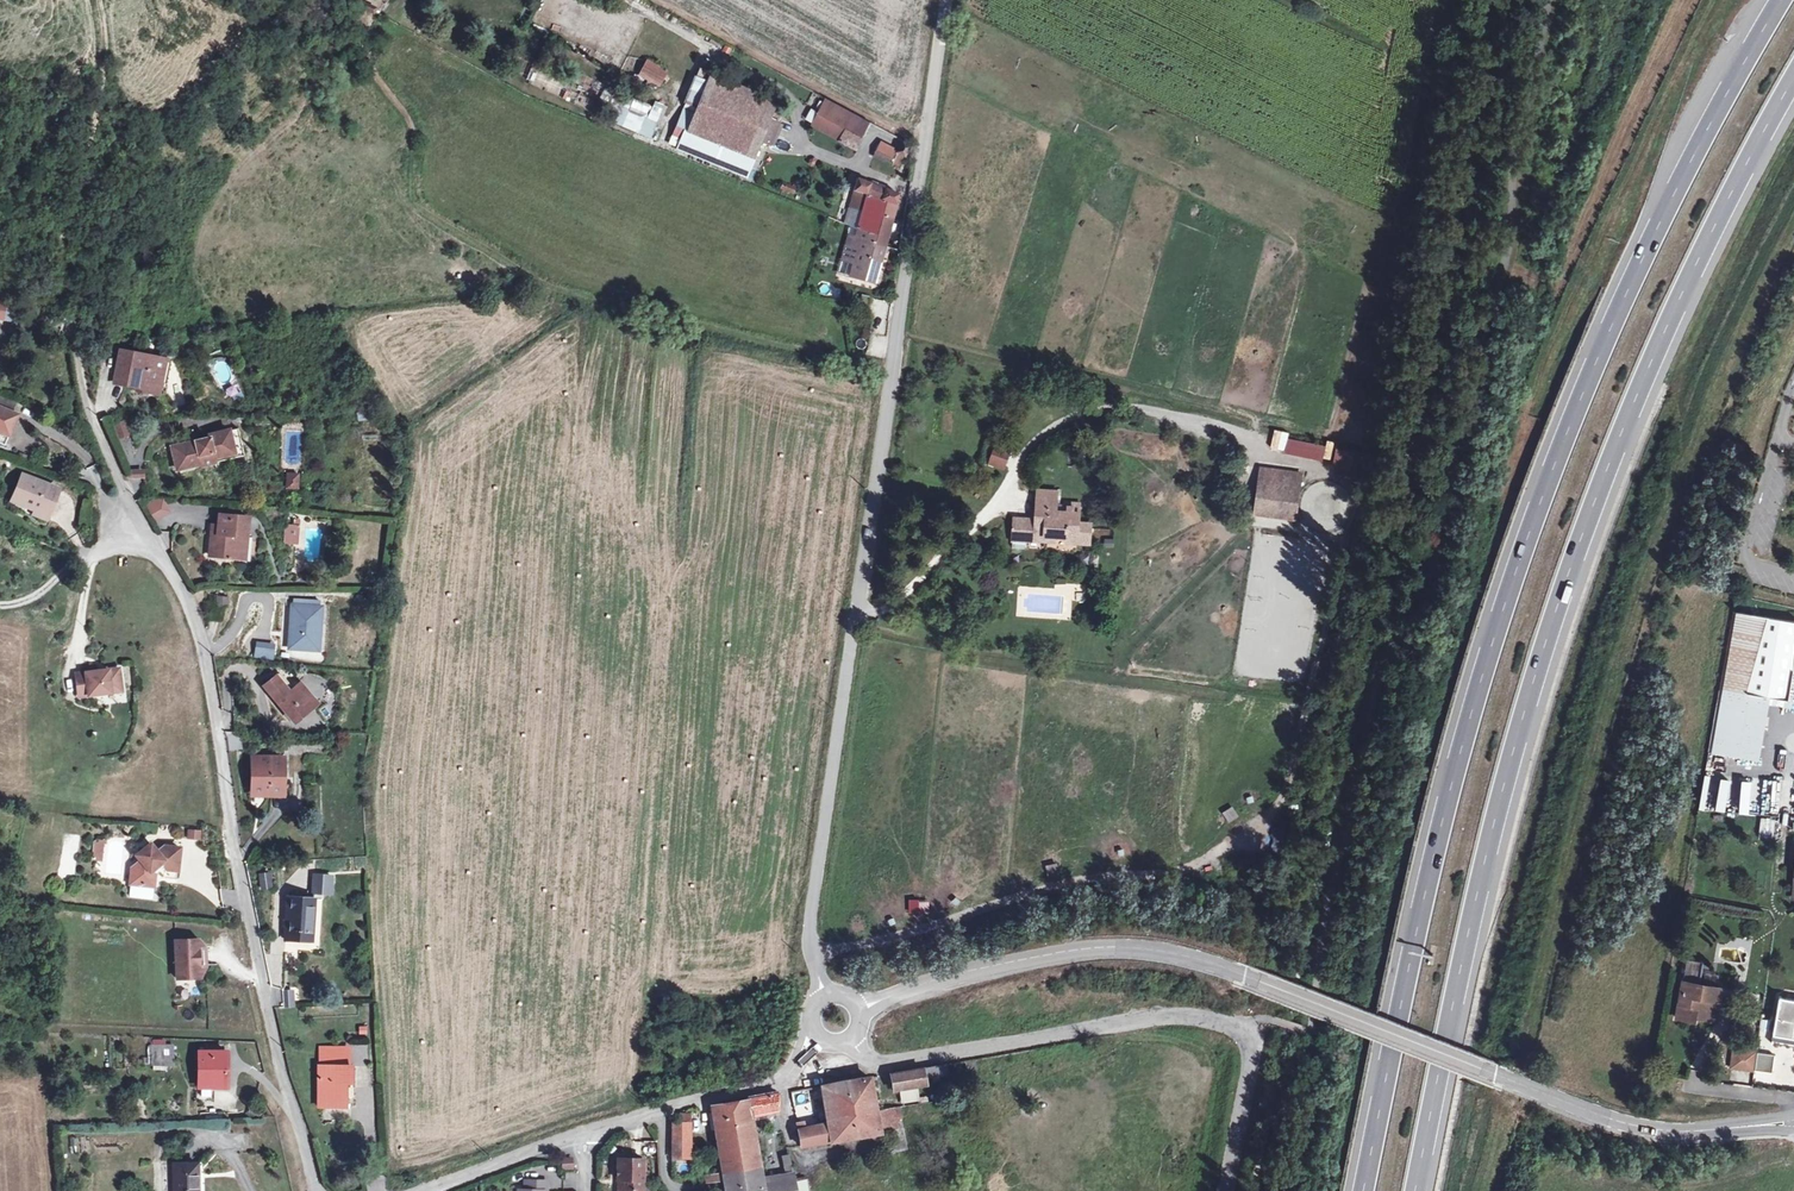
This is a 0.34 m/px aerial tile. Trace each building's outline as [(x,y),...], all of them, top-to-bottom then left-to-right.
[(637,76),(659,88),(668,71),(646,59),(637,76)] [(785,103),(720,74),(685,149),(751,180),(767,142),(777,147),(787,124),(783,122),(786,114),(781,111),(785,103)] [(615,122),(651,139),(667,106),(655,100),(652,106),(628,95),(615,122)] [(816,113),(843,128),(853,111),(825,96),(816,113)] [(856,135),(866,118),(853,111),(843,128),(856,135)] [(837,140),(843,128),(816,113),(810,126),(837,140)] [(860,137),(856,135),(843,128),(837,140),(854,149),(860,137)] [(888,156),(894,147),(879,139),(874,148),(888,156)] [(858,207),(853,225),(868,230),(866,237),(880,242),(896,191),(854,176),(845,203),(858,207)] [(853,225),(844,256),(852,259),(848,274),(871,281),(883,243),(880,242),(866,237),(868,230),(853,225)] [(852,259),(844,256),(840,272),(848,274),(852,259)] [(858,301),(864,303),(867,296),(860,294),(858,301)] [(160,370),(162,357),(119,347),(112,380),(152,389),(157,370),(160,370)] [(171,359),(162,357),(160,370),(157,370),(152,389),(151,392),(163,395),(171,359)] [(225,358),(209,364),(218,385),(233,379),(225,358)] [(231,398),(242,392),(236,382),(225,389),(231,398)] [(6,443),(20,412),(14,409),(18,399),(0,391),(0,440),(6,443)] [(106,425),(110,438),(125,434),(120,420),(106,425)] [(234,425),(223,428),(228,451),(209,455),(210,462),(240,455),(234,425)] [(196,465),(210,462),(209,455),(228,451),(223,428),(203,433),(203,439),(191,442),(191,439),(168,445),(171,467),(195,462),(196,465)] [(1322,461),(1325,446),(1287,438),(1289,432),(1274,429),(1270,449),(1322,461)] [(1326,441),(1324,459),(1331,460),(1333,441),(1326,441)] [(1005,470),(1012,450),(995,444),(988,464),(1005,470)] [(1341,479),(1356,483),(1362,453),(1336,448),(1332,466),(1343,468),(1341,479)] [(145,479),(145,469),(130,469),(130,479),(145,479)] [(1261,480),(1298,483),(1299,474),(1262,469),(1261,480)] [(281,485),(293,485),(293,472),(281,472),(281,485)] [(17,498),(38,507),(50,512),(60,488),(27,475),(17,498)] [(1297,513),(1298,483),(1261,480),(1259,512),(1297,513)] [(1063,533),(1076,535),(1085,536),(1085,543),(1097,544),(1099,526),(1086,525),(1086,521),(1088,503),(1074,501),(1073,510),(1067,509),(1067,489),(1045,489),(1043,515),(1047,515),(1047,520),(1023,518),(1023,537),(1054,541),(1055,533),(1063,533)] [(173,513),(165,494),(146,502),(154,521),(173,513)] [(177,515),(185,514),(184,503),(176,503),(177,515)] [(47,519),(50,512),(38,507),(35,513),(47,519)] [(206,554),(234,559),(238,538),(246,539),(249,520),(219,515),(217,533),(209,533),(206,554)] [(284,524),(285,544),(298,544),(298,524),(284,524)] [(1062,542),(1063,533),(1055,533),(1054,541),(1062,542)] [(1076,543),(1085,543),(1085,536),(1076,535),(1076,543)] [(242,560),(246,539),(238,538),(234,559),(242,560)] [(228,607),(228,596),(217,595),(216,606),(228,607)] [(284,641),(312,645),(317,603),(290,599),(284,641)] [(1721,682),(1741,686),(1767,610),(1735,604),(1721,682)] [(1770,691),(1785,694),(1790,663),(1793,663),(1793,616),(1767,610),(1741,686),(1770,691)] [(275,644),(256,641),(254,658),(273,660),(275,644)] [(119,664),(76,669),(79,692),(121,688),(119,664)] [(266,687),(294,720),(313,704),(298,686),(292,690),(280,675),(266,687)] [(1741,686),(1721,682),(1709,746),(1759,755),(1770,691),(1741,686)] [(1771,699),(1770,706),(1784,708),(1785,702),(1771,699)] [(227,738),(230,750),(241,748),(238,736),(227,738)] [(252,793),(283,794),(284,758),(253,757),(252,793)] [(1718,781),(1718,812),(1727,812),(1727,781),(1718,781)] [(1222,812),(1228,822),(1239,816),(1232,805),(1222,812)] [(1759,837),(1773,838),(1775,819),(1760,818),(1759,837)] [(186,838),(201,840),(202,830),(187,828),(186,838)] [(90,835),(88,853),(97,854),(99,837),(90,835)] [(152,835),(147,839),(153,848),(160,842),(161,836),(152,835)] [(175,845),(160,842),(153,848),(147,839),(133,850),(137,856),(128,863),(126,878),(148,881),(150,868),(148,864),(155,859),(158,864),(172,866),(175,845)] [(1057,862),(1045,864),(1048,877),(1060,875),(1057,862)] [(334,876),(313,874),(312,893),(333,895),(334,876)] [(261,890),(271,889),(270,875),(260,875),(261,890)] [(283,940),(311,944),(317,899),(289,896),(283,940)] [(930,900),(910,899),(910,914),(929,914),(930,900)] [(197,934),(174,936),(176,974),(199,972),(199,960),(198,945),(197,934)] [(205,944),(198,945),(199,960),(206,960),(205,944)] [(1696,1012),(1716,1015),(1720,989),(1698,985),(1702,963),(1686,960),(1676,1018),(1694,1022),(1694,1018),(1696,1012)] [(285,1007),(294,1007),(293,990),(284,990),(285,1007)] [(1768,1033),(1793,1039),(1793,1000),(1776,996),(1768,1033)] [(1714,1022),(1716,1015),(1696,1012),(1694,1018),(1714,1022)] [(145,1035),(144,1055),(167,1056),(167,1035),(145,1035)] [(765,1048),(772,1048),(773,1040),(765,1039),(765,1048)] [(192,1082),(220,1082),(221,1044),(193,1043),(192,1082)] [(314,1045),(313,1100),(339,1100),(339,1089),(349,1089),(349,1073),(345,1073),(346,1057),(342,1057),(342,1044),(314,1045)] [(1752,1071),(1755,1053),(1732,1051),(1730,1068),(1752,1071)] [(950,1066),(938,1068),(939,1077),(951,1075),(950,1066)] [(928,1085),(926,1070),(894,1075),(895,1091),(928,1085)] [(873,1079),(849,1083),(853,1116),(878,1113),(873,1079)] [(830,1120),(853,1116),(849,1083),(825,1087),(830,1120)] [(794,1092),(795,1101),(808,1099),(807,1090),(794,1092)] [(752,1100),(754,1115),(778,1111),(781,1094),(752,1100)] [(722,1174),(761,1169),(754,1115),(752,1100),(714,1107),(725,1167),(721,1169),(722,1174)] [(902,1129),(899,1109),(878,1113),(881,1132),(902,1129)] [(853,1116),(857,1139),(881,1135),(881,1132),(878,1113),(853,1116)] [(675,1121),(675,1144),(691,1144),(693,1116),(683,1115),(683,1122),(675,1121)] [(857,1139),(853,1116),(830,1120),(831,1124),(834,1143),(857,1139)] [(834,1143),(831,1124),(806,1128),(805,1124),(799,1124),(802,1148),(834,1143)] [(691,1144),(675,1144),(675,1158),(691,1157),(691,1144)] [(619,1158),(618,1182),(621,1183),(621,1190),(644,1190),(645,1160),(619,1158)] [(173,1162),(173,1190),(200,1190),(200,1162),(173,1162)] [(764,1190),(762,1180),(761,1169),(722,1174),(718,1174),(720,1182),(728,1181),(729,1190),(763,1190),(764,1190)] [(797,1182),(795,1175),(762,1180),(764,1190),(798,1190),(797,1182)] [(798,1190),(814,1190),(812,1179),(797,1182),(798,1190)] [(546,1182),(525,1181),(524,1190),(546,1190),(546,1182)]
